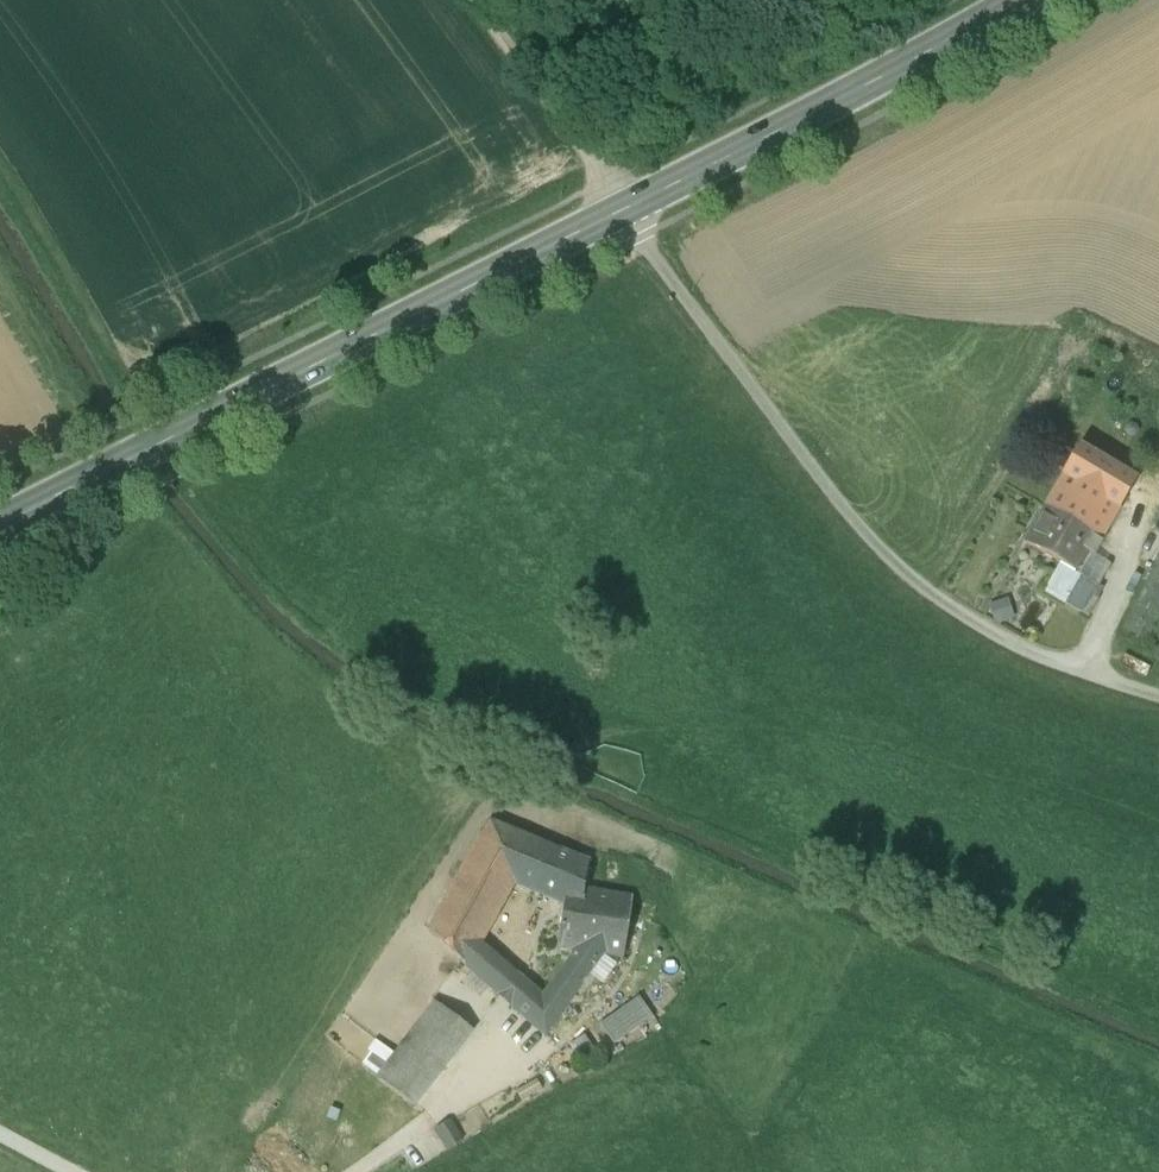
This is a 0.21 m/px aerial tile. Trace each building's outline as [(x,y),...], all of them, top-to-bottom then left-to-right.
[(1134,482),(1080,450),(1065,477),(1118,509),(1134,482)] [(1118,509),(1065,477),(1046,508),(1099,541),(1118,509)] [(1099,541),(1046,508),(1024,544),(1058,565),(1043,591),(1065,605),(1081,577),(1074,573),(1085,555),(1090,558),(1101,542),(1099,541)] [(1121,630),(1152,646),(1158,631),(1158,553),(1121,630)] [(1090,558),(1085,555),(1074,573),(1081,577),(1097,586),(1108,568),(1090,558)] [(1065,605),(1064,606),(1081,615),(1097,586),(1081,577),(1065,605)] [(489,821),(436,916),(428,931),(467,966),(480,947),(514,886),(515,885),(538,842),(532,839),(493,823),(489,821)] [(589,863),(538,842),(515,885),(564,906),(566,889),(585,891),(589,869),(589,863)] [(599,870),(589,869),(585,891),(588,891),(595,892),(599,870)] [(595,892),(588,891),(585,891),(566,889),(564,906),(557,950),(604,956),(615,958),(622,959),(632,898),(595,892)] [(657,902),(632,898),(622,959),(622,962),(646,965),(657,902)] [(516,977),(480,947),(467,966),(499,995),(516,977)] [(604,956),(576,952),(575,955),(543,1000),(532,991),(528,995),(523,995),(512,1007),(546,1037),(583,986),(604,956)] [(604,956),(583,986),(592,992),(615,958),(604,956)] [(532,991),(516,977),(499,995),(512,1007),(523,995),(528,995),(532,991)] [(639,999),(600,1026),(614,1046),(653,1018),(639,999)] [(452,1016),(435,1003),(425,1017),(441,1029),(452,1016)] [(473,1032),(452,1016),(441,1029),(462,1046),(473,1032)] [(425,1017),(393,1057),(430,1087),(462,1046),(441,1029),(425,1017)] [(430,1087),(393,1057),(377,1078),(414,1108),(430,1087)] [(434,1130),(448,1151),(466,1139),(452,1119),(434,1130)]
